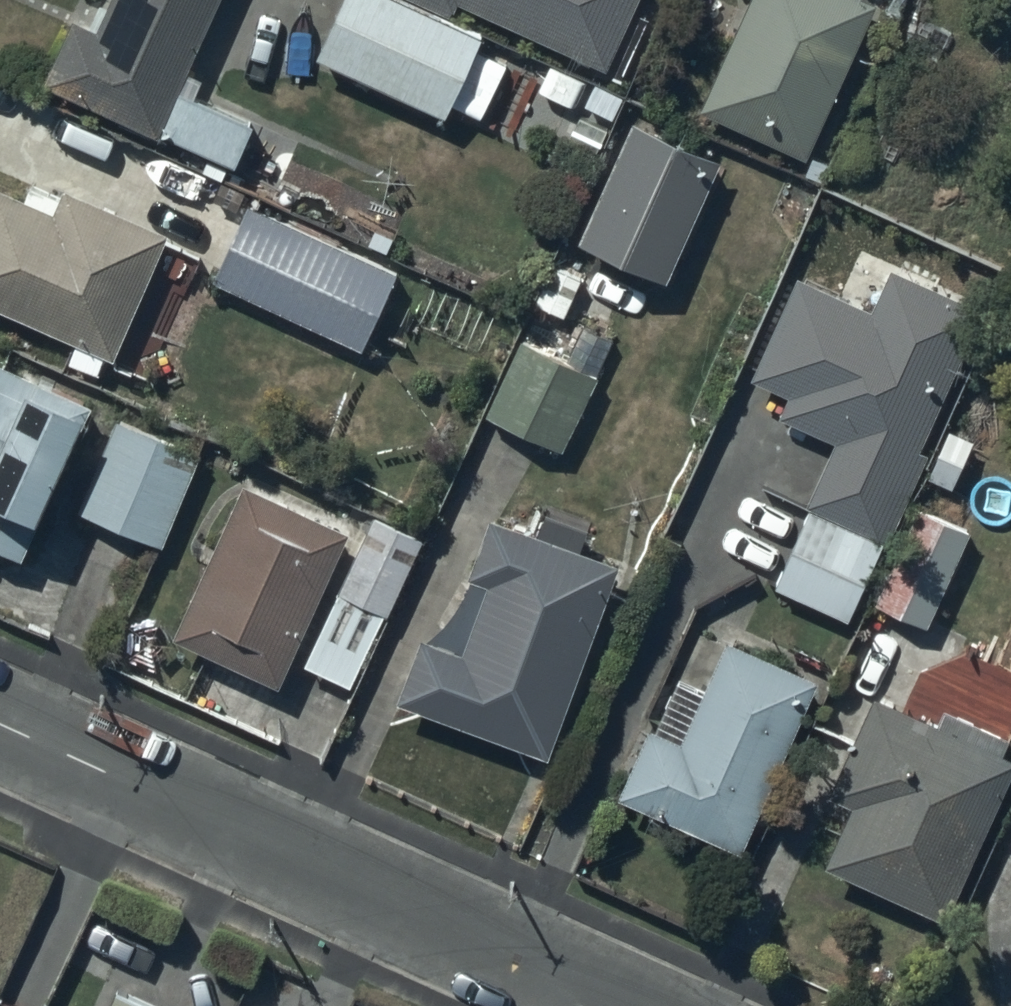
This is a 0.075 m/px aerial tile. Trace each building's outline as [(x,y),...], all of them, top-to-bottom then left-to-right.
[(43,75),(232,160),(252,115),(177,81),(214,0),(106,0),(98,18),(74,8),(43,75)] [(316,49),(449,108),(486,25),(453,10),(457,0),(337,0),(316,49)] [(605,62),(597,78),(624,91),(655,23),(631,12),(637,0),(468,0),(605,62)] [(700,107),(809,155),(877,0),(747,0),(700,107)] [(667,272),(722,150),(634,111),(579,232),(667,272)] [(65,180),(55,203),(0,180),(0,302),(76,334),(63,364),(94,377),(107,347),(115,351),(169,224),(65,180)] [(246,197),(212,271),(364,341),(398,268),(246,197)] [(798,269),(750,373),(789,391),(780,410),(834,435),(806,496),(811,498),(774,578),(851,614),(929,445),(918,440),(982,301),(893,260),(873,304),(798,269)] [(620,334),(582,315),(563,352),(522,331),(485,405),(565,445),(620,334)] [(0,353),(0,540),(23,550),(94,397),(0,353)] [(202,446),(116,410),(77,503),(162,539),(202,446)] [(246,472),(172,628),(275,677),(349,520),(246,472)] [(974,525),(914,497),(869,594),(928,621),(974,525)] [(619,555),(490,507),(468,567),(488,574),(463,643),(420,628),(396,692),(548,747),(619,555)] [(373,508),(303,657),(355,681),(424,532),(373,508)] [(649,717),(618,785),(744,843),(823,670),(730,628),(721,648),(704,640),(688,675),(679,671),(656,720),(649,717)] [(874,685),(831,785),(852,794),(825,856),(946,909),(1010,763),(1010,745),(874,685)] [(115,983),(105,1005),(169,1005),(115,983)]
